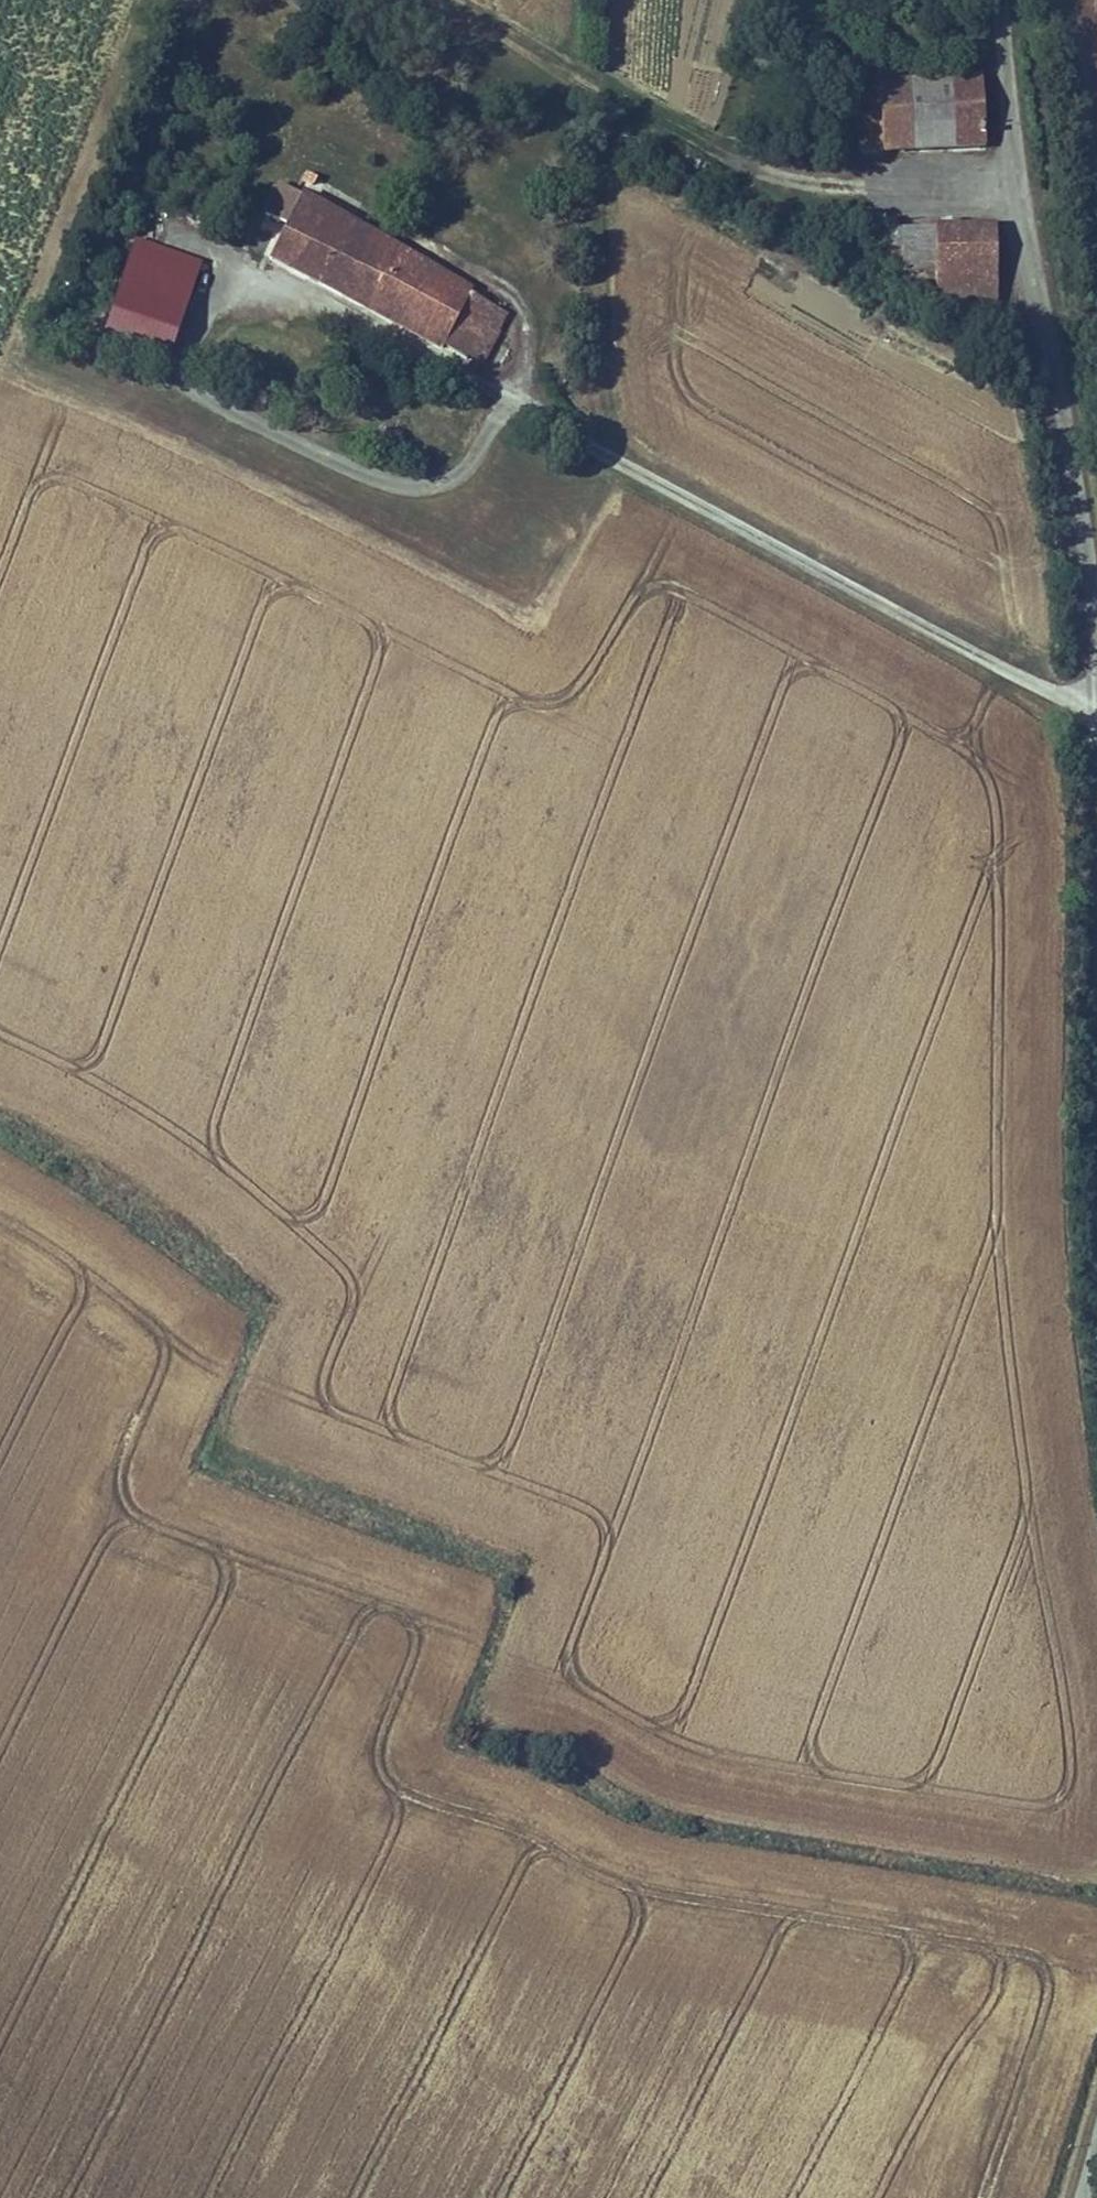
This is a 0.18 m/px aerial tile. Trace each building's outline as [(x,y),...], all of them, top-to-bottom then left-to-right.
[(866,132),(986,133),(984,66),(917,65),(867,64),(866,132)] [(523,300),(304,182),(273,249),(490,363),(523,300)] [(954,314),(953,293),(997,294),(997,218),(886,213),(886,232),(901,232),(900,256),(934,257),(934,302),(954,314)] [(127,338),(194,356),(217,259),(150,242),(125,337),(127,338)] [(960,317),(997,317),(997,294),(953,293),(954,314),(960,317)] [(934,302),(934,317),(960,317),(954,314),(934,302)]
